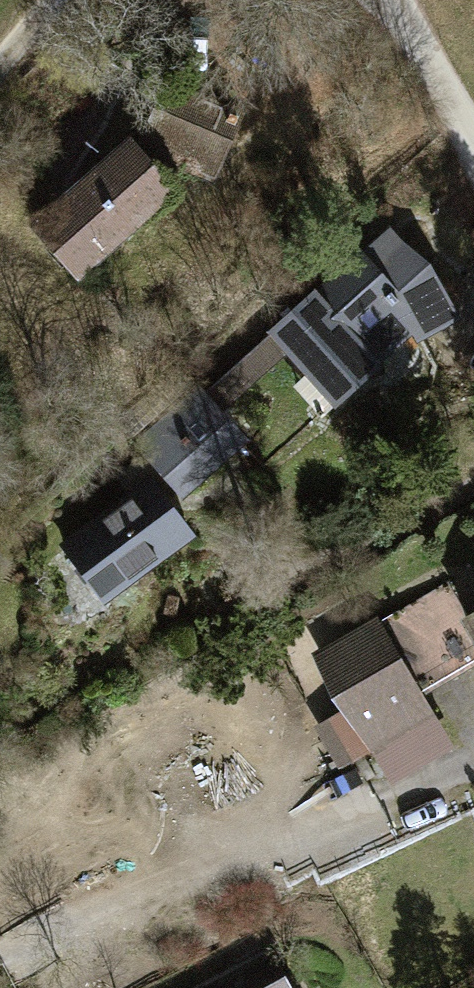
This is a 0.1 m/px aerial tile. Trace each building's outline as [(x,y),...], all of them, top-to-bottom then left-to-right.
[(129,146),(37,225),(79,272),(170,192),(165,186),(177,164),(186,146),(217,159),(236,117),(168,88),(138,156),(129,146)] [(278,327),(294,348),(339,398),(414,331),(451,312),(429,269),(419,274),(394,244),(374,262),(363,251),(278,327)] [(294,348),(278,327),(202,394),(219,413),(294,348)] [(166,475),(178,488),(238,434),(219,413),(202,394),(141,448),(145,452),(166,475)] [(166,475),(145,452),(118,476),(134,498),(67,547),(101,596),(189,532),(155,484),(166,475)] [(411,701),(473,664),(473,629),(466,616),(446,582),(369,629),(411,701)] [(411,701),(369,629),(321,657),(350,707),(330,719),(352,757),(372,746),(373,748),(422,720),(411,701)] [(428,707),(454,750),(473,738),(473,715),(458,689),(428,707)] [(219,987),(291,987),(275,958),(219,987)]
